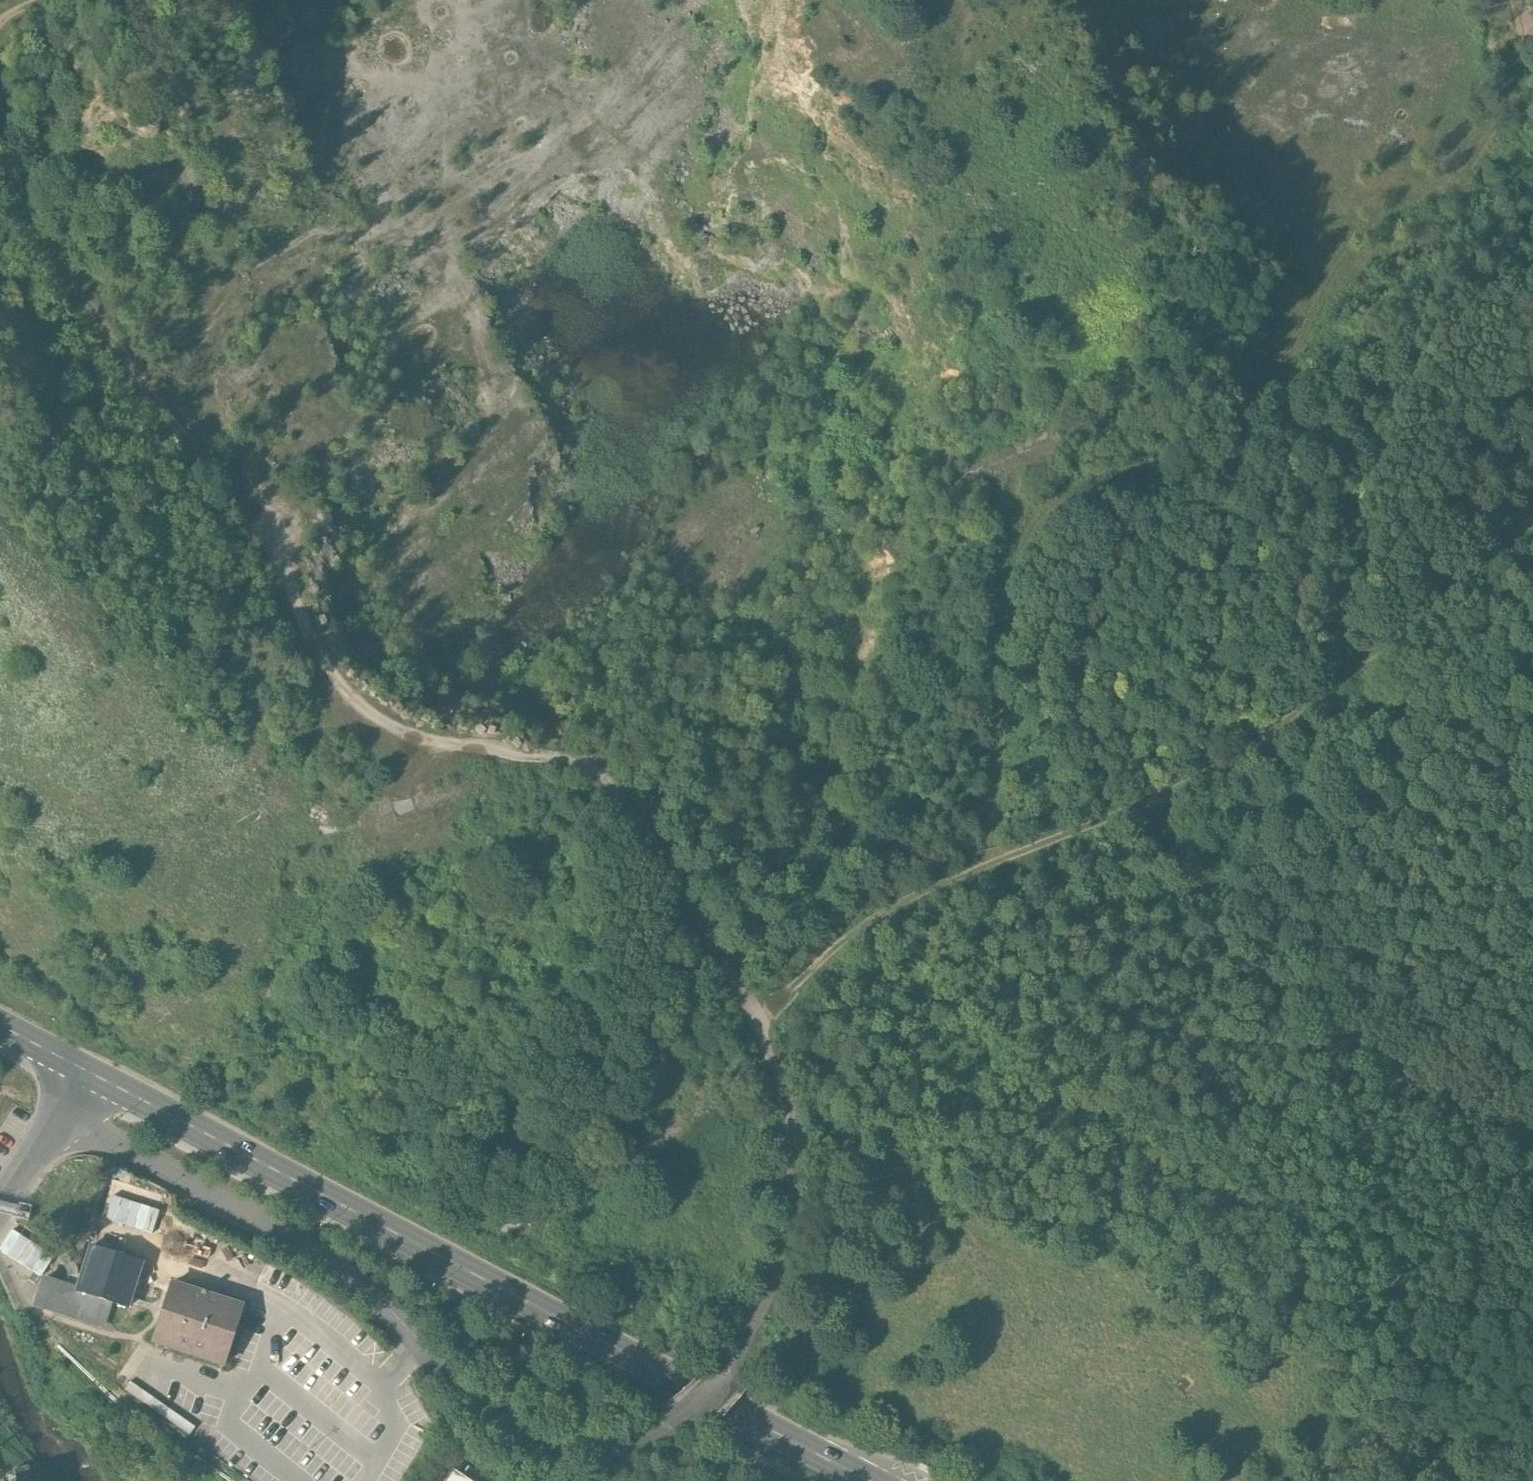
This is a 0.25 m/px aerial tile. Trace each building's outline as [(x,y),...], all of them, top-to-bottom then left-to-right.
[(79,1291),(78,1292),(110,1302),(129,1308),(134,1294),(132,1293),(163,1196),(114,1181),(79,1291)] [(79,1291),(44,1279),(36,1306),(103,1327),(110,1302),(78,1292),(79,1291)] [(242,1308),(172,1284),(154,1342),(225,1365),(242,1308)] [(37,1473),(30,1475),(28,1464),(13,1468),(16,1480),(39,1480),(37,1473)] [(454,1468),(446,1480),(473,1480),(454,1468)]
